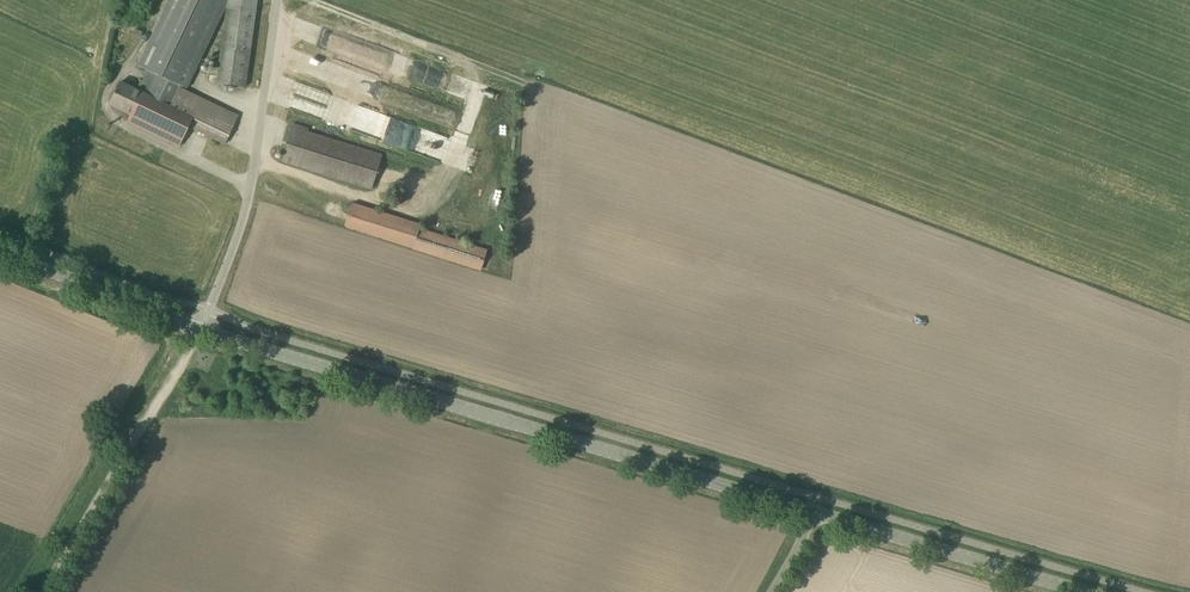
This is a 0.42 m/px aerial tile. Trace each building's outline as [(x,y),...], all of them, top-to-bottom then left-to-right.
[(227,0),(226,0),(168,0),(137,65),(146,69),(141,79),(139,78),(139,80),(140,81),(136,90),(119,82),(109,103),(131,114),(127,121),(179,146),(189,126),(226,143),(239,115),(179,87),(180,85),(186,88),(227,0)] [(257,0),(228,0),(217,83),(245,86),(257,0)] [(372,187),(382,155),(291,127),(281,159),(372,187)] [(418,151),(424,153),(429,135),(418,132),(416,138),(422,139),(418,151)] [(445,141),(463,150),(467,143),(448,134),(445,141)] [(481,269),(487,251),(419,229),(421,224),(352,203),(345,226),(481,269)]
